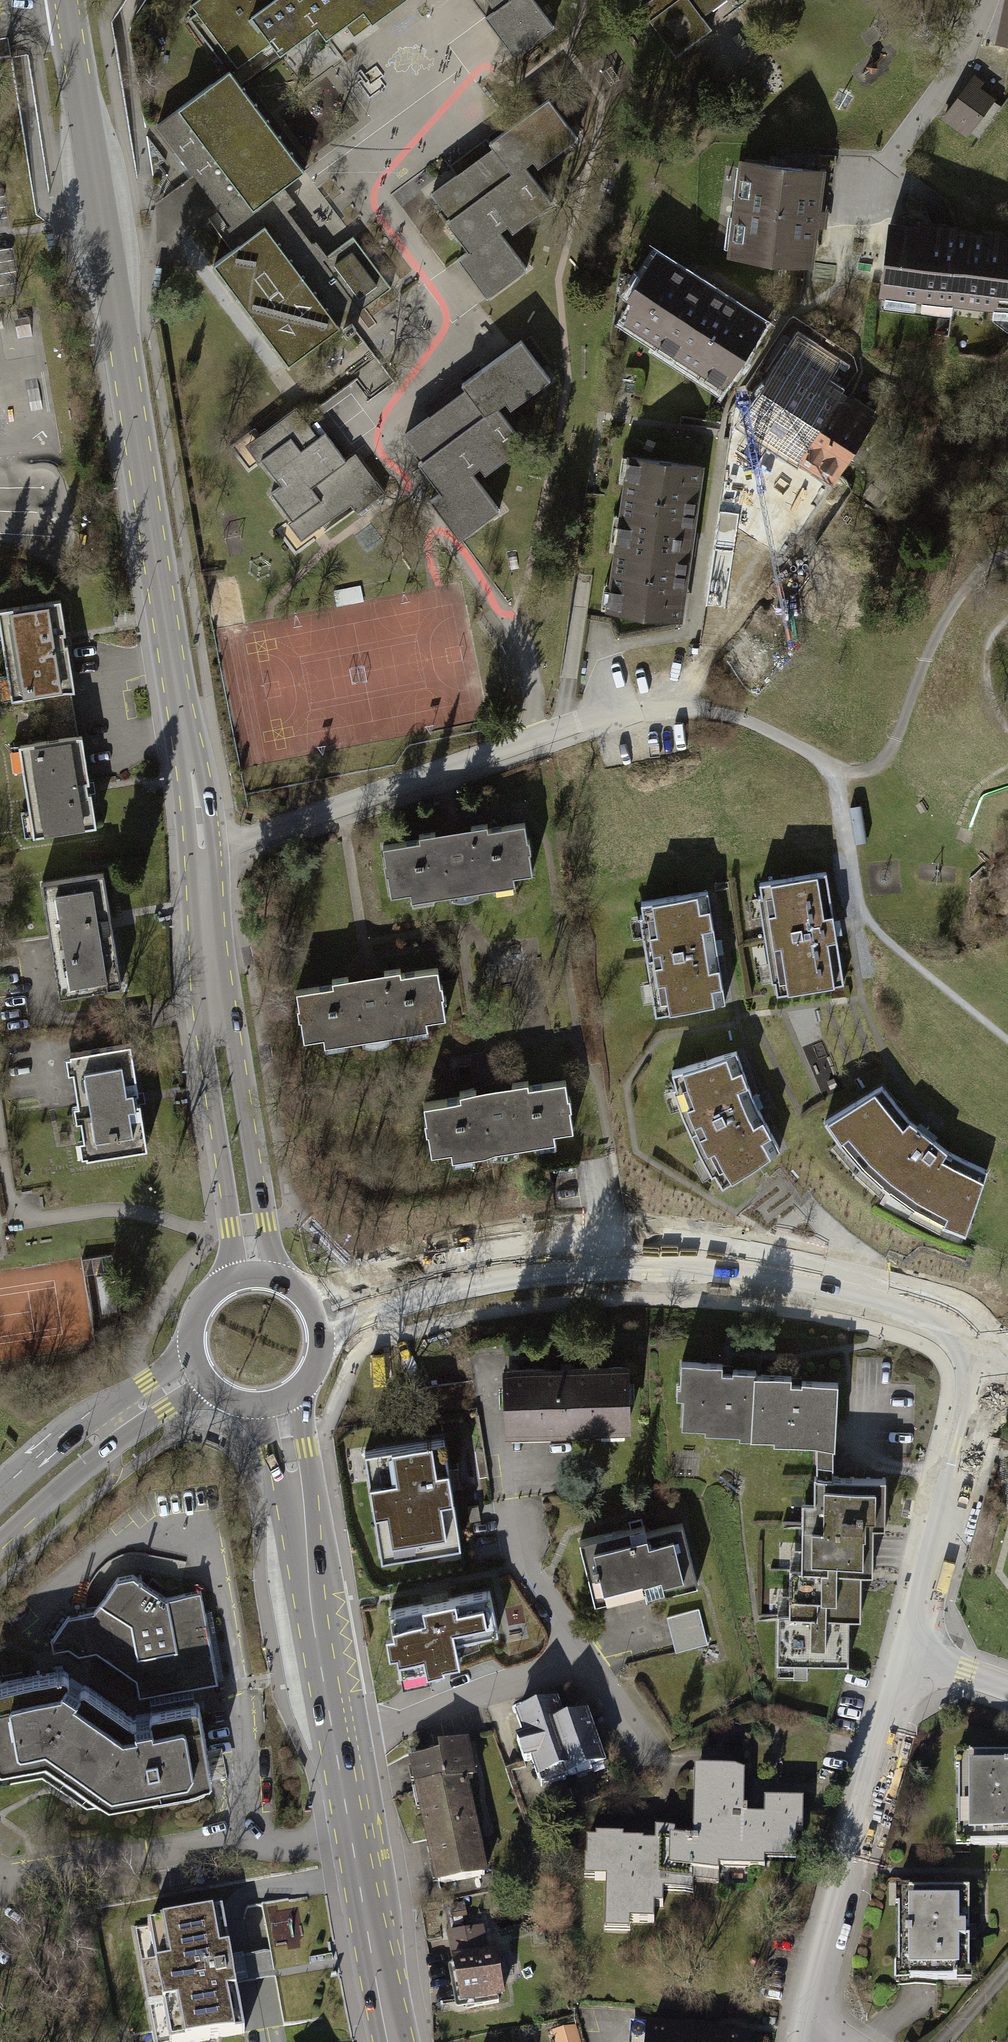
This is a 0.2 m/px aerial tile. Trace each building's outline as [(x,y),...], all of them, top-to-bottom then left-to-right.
[(237,71),(269,48),(277,60),(314,34),(322,44),(353,22),(363,15),(371,28),(410,0),(208,0),(193,11),(237,71)] [(515,63),(554,35),(528,0),(469,0),(515,63)] [(640,12),(673,59),(710,33),(701,20),(726,3),(724,0),(657,0),(640,12)] [(998,40),(1007,42),(1007,0),(1006,0),(998,40)] [(274,193),(303,172),(231,73),(156,128),(243,245),(288,213),(274,193)] [(970,86),(958,105),(982,121),(995,103),(970,86)] [(511,237),(549,209),(523,173),(531,167),(536,174),(578,143),(550,106),(488,151),(491,155),(427,202),(467,257),(457,264),(487,306),(526,278),(498,239),(507,233),(511,237)] [(731,263),(811,273),(822,175),(742,166),(731,263)] [(215,266),(290,366),(391,291),(353,239),(323,261),(288,213),(243,245),(215,266)] [(882,298),(1007,315),(1007,244),(892,229),(882,298)] [(664,257),(620,326),(723,391),(767,323),(664,257)] [(465,394),(403,438),(443,494),(430,503),(458,542),(497,514),(470,476),(479,470),(485,478),(524,450),(495,410),(504,404),(510,412),(549,384),(521,345),(461,388),(465,394)] [(740,426),(833,487),(877,420),(784,359),(740,426)] [(269,498),(301,542),(348,508),(355,517),(384,496),(356,458),(346,465),(304,406),(259,439),(254,432),(231,450),(248,474),(262,464),(281,489),(269,498)] [(705,465),(626,455),(605,613),(685,623),(705,465)] [(870,484),(862,496),(879,507),(887,495),(870,484)] [(765,525),(806,541),(817,513),(776,497),(765,525)] [(758,522),(729,595),(777,614),(806,541),(765,525),(758,522)] [(361,592),(334,597),(337,610),(363,605),(361,592)] [(72,689),(57,597),(0,606),(0,653),(8,700),(72,689)] [(31,835),(96,825),(81,732),(16,742),(31,835)] [(523,826),(378,847),(386,900),(531,879),(523,826)] [(60,998),(122,988),(102,870),(40,881),(60,998)] [(829,874),(761,886),(780,994),(848,982),(838,927),(829,874)] [(639,901),(658,1016),(733,1003),(714,888),(639,901)] [(438,972),(293,993),(301,1046),(446,1025),(438,972)] [(86,1153),(148,1143),(131,1038),(69,1048),(86,1153)] [(743,1051),(679,1081),(725,1178),(789,1149),(743,1051)] [(567,1087),(422,1109),(430,1162),(575,1140),(567,1087)] [(885,1088),(831,1129),(891,1195),(970,1238),(987,1171),(948,1154),(925,1136),(911,1124),(885,1088)] [(112,1257),(78,1262),(89,1329),(123,1324),(112,1257)] [(754,1370),(681,1366),(677,1434),(751,1438),(754,1380),(754,1370)] [(504,1370),(506,1438),(628,1436),(626,1368),(504,1370)] [(750,1447),(835,1451),(839,1384),(754,1380),(751,1438),(750,1447)] [(443,1437),(364,1450),(381,1556),(460,1544),(443,1437)] [(848,1668),(848,1623),(859,1623),(860,1575),(873,1575),(873,1530),(886,1530),(887,1481),(814,1481),(814,1509),(802,1509),(801,1574),(789,1574),(789,1620),(777,1620),(777,1668),(848,1668)] [(646,1603),(698,1590),(682,1528),(645,1537),(644,1531),(579,1547),(595,1608),(644,1596),(646,1603)] [(135,1679),(138,1697),(217,1682),(200,1591),(166,1597),(134,1574),(117,1576),(93,1611),(66,1616),(50,1638),(53,1651),(68,1648),(78,1655),(95,1652),(135,1679)] [(489,1591),(390,1611),(392,1622),(386,1623),(390,1642),(396,1641),(401,1668),(426,1663),(427,1668),(443,1664),(443,1662),(458,1659),(454,1638),(496,1630),(489,1591)] [(699,1609),(667,1617),(677,1653),(708,1645),(699,1609)] [(42,1772),(86,1803),(209,1781),(212,1776),(199,1704),(195,1701),(152,1709),(148,1715),(133,1718),(84,1685),(79,1687),(68,1680),(68,1674),(63,1670),(62,1666),(56,1667),(57,1673),(0,1683),(0,1779),(42,1772)] [(517,1721),(544,1791),(603,1769),(583,1716),(562,1724),(556,1707),(517,1721)] [(413,1756),(440,1894),(484,1885),(457,1748),(413,1756)] [(960,1849),(1007,1848),(1007,1760),(959,1760),(960,1849)] [(744,1777),(695,1776),(693,1841),(655,1840),(655,1846),(586,1844),(585,1883),(605,1884),(604,1936),(629,1937),(629,1927),(652,1927),(653,1911),(663,1911),(663,1897),(693,1897),(693,1889),(718,1890),(718,1872),(763,1873),(763,1865),(796,1866),(797,1837),(803,1837),(804,1805),(763,1804),(763,1821),(743,1821),(744,1777)] [(898,1895),(899,1983),(968,1982),(967,1894),(898,1895)] [(133,1927),(154,2041),(195,2041),(244,2033),(222,1911),(133,1927)] [(449,1934),(461,2001),(502,1994),(494,1950),(485,1952),(481,1929),(449,1934)] [(645,2032),(644,2041),(747,2041),(748,2037),(645,2032)]
